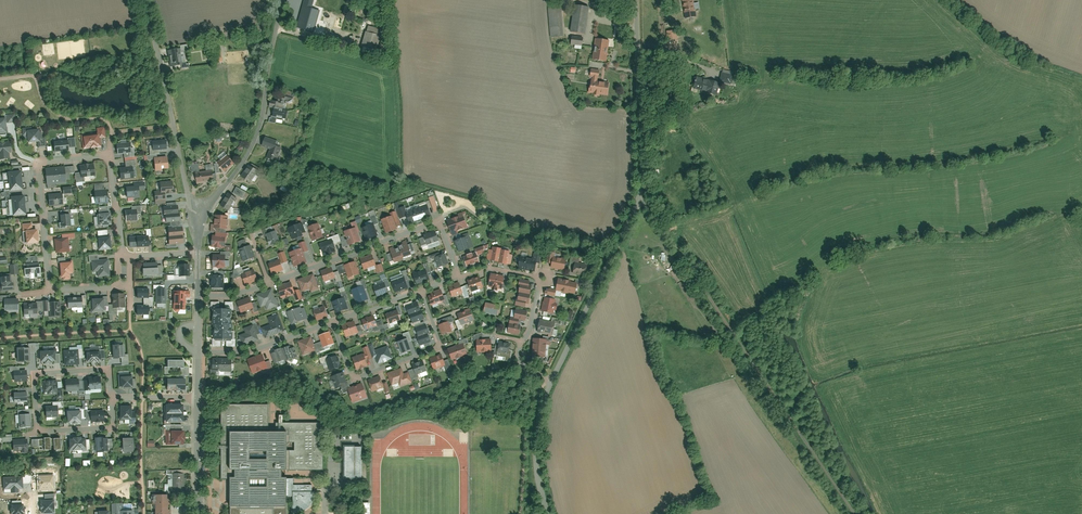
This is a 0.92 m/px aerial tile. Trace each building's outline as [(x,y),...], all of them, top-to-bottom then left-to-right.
[(304,6),(311,8),(313,0),(306,0),(304,6)] [(686,18),(697,16),(694,0),(683,0),(686,18)] [(590,7),(576,5),(572,30),(586,33),(590,7)] [(311,8),(304,6),(300,21),(313,25),(317,10),(311,8)] [(564,35),(562,7),(550,8),(552,36),(564,35)] [(328,24),(319,21),(316,32),(325,34),(328,24)] [(369,26),(367,32),(380,36),(382,30),(369,26)] [(675,38),(674,30),(667,31),(667,39),(675,38)] [(380,36),(367,32),(363,46),(376,49),(380,36)] [(584,37),(573,35),(572,44),(583,45),(584,37)] [(610,40),(596,38),(593,59),(607,61),(610,40)] [(181,48),(169,50),(171,66),(183,64),(181,51),(181,48)] [(600,70),(592,69),(591,76),(593,77),(599,78),(600,70)] [(735,72),(724,70),(721,81),(732,84),(735,72)] [(591,80),(589,92),(594,93),(594,94),(601,95),(601,94),(608,95),(610,83),(598,81),(599,78),(593,77),(592,80),(591,80)] [(710,82),(697,78),(694,87),(706,91),(706,92),(715,95),(719,83),(710,81),(710,82)] [(279,121),(283,104),(271,101),(267,118),(279,121)] [(6,134),(5,124),(14,123),(13,115),(4,117),(5,119),(0,120),(0,135),(6,134)] [(97,133),(82,135),(83,149),(100,147),(99,138),(106,138),(105,127),(97,128),(97,133)] [(30,128),(22,129),(23,136),(26,135),(27,143),(40,141),(38,130),(30,131),(30,128)] [(266,136),(262,146),(271,149),(267,159),(276,162),(283,142),(266,136)] [(54,142),(56,152),(68,151),(68,147),(75,146),(74,137),(67,138),(67,140),(54,142)] [(150,155),(157,154),(160,154),(159,150),(165,149),(164,140),(149,142),(150,155)] [(8,159),(7,152),(11,151),(9,141),(0,143),(0,161),(8,159)] [(130,143),(118,144),(119,154),(125,153),(125,158),(135,157),(134,148),(131,148),(130,143)] [(168,170),(167,157),(157,158),(157,154),(150,155),(147,155),(148,160),(154,159),(155,171),(168,170)] [(216,163),(223,171),(233,163),(227,155),(216,163)] [(12,161),(13,169),(21,168),(20,160),(12,161)] [(121,167),(122,178),(136,178),(135,160),(126,161),(126,167),(121,167)] [(96,176),(95,165),(82,166),(83,173),(75,173),(76,182),(85,181),(84,177),(96,176)] [(197,184),(213,182),(211,165),(206,165),(207,171),(196,172),(197,184)] [(250,165),(242,177),(250,182),(258,171),(250,165)] [(55,168),(56,184),(66,183),(64,167),(55,168)] [(46,169),(47,185),(56,184),(55,168),(46,169)] [(21,172),(2,173),(4,191),(23,189),(21,172)] [(155,192),(156,202),(166,201),(165,194),(175,193),(173,181),(159,182),(160,191),(155,192)] [(134,187),(127,188),(128,199),(140,198),(139,190),(145,189),(145,182),(134,183),(134,187)] [(94,184),(97,203),(108,201),(107,189),(104,189),(103,183),(94,184)] [(63,193),(48,195),(50,207),(64,206),(63,195),(72,194),(71,186),(62,187),(63,193)] [(242,198),(246,192),(236,187),(232,193),(242,198)] [(228,193),(222,205),(231,210),(238,198),(228,193)] [(25,196),(6,198),(7,215),(26,214),(25,196)] [(433,196),(428,197),(433,212),(438,210),(433,196)] [(430,215),(426,204),(405,211),(404,206),(397,208),(398,210),(400,219),(407,216),(409,223),(430,215)] [(165,215),(166,222),(181,221),(181,212),(178,212),(177,205),(162,207),(163,215),(165,215)] [(97,215),(98,227),(111,226),(110,213),(108,213),(108,206),(99,207),(100,215),(97,215)] [(61,215),(60,215),(61,228),(71,227),(70,210),(61,211),(61,215)] [(127,211),(128,221),(138,220),(137,210),(127,211)] [(392,216),(382,219),(386,233),(397,230),(396,227),(402,225),(400,219),(398,210),(391,213),(392,216)] [(372,224),(362,227),(366,240),(377,236),(373,226),(378,224),(375,214),(369,216),(372,224)] [(449,219),(454,232),(468,227),(464,214),(449,219)] [(227,229),(228,216),(214,216),(214,228),(227,229)] [(352,229),(343,232),(349,246),(361,242),(357,232),(359,231),(355,221),(350,223),(352,229)] [(32,224),(22,225),(22,233),(24,232),(25,244),(38,243),(37,230),(32,231),(32,224)] [(289,227),(293,238),(302,235),(299,224),(289,227)] [(316,224),(309,227),(313,241),(321,239),(316,224)] [(169,236),(182,235),(182,227),(168,228),(169,236)] [(279,243),(276,232),(273,233),(271,227),(263,230),(270,246),(279,243)] [(425,235),(429,245),(439,241),(435,231),(425,235)] [(227,248),(228,234),(216,233),(215,237),(212,236),(211,247),(227,248)] [(170,244),(183,243),(182,235),(169,236),(170,244)] [(97,237),(98,250),(110,249),(109,236),(97,237)] [(148,236),(129,237),(130,247),(149,245),(148,236)] [(69,238),(54,239),(56,254),(70,252),(69,238)] [(319,242),(324,255),(336,250),(331,238),(319,242)] [(464,238),(455,241),(459,252),(468,249),(464,238)] [(253,258),(247,239),(238,242),(245,261),(253,258)] [(300,249),(289,253),(294,267),(307,262),(303,253),(309,251),(306,241),(298,243),(300,249)] [(398,247),(390,251),(394,263),(403,259),(402,257),(411,254),(407,242),(398,245),(398,247)] [(476,253),(464,257),(467,266),(480,262),(478,256),(485,254),(483,246),(475,249),(476,253)] [(492,247),(488,260),(498,262),(501,250),(492,247)] [(501,250),(498,262),(507,264),(511,252),(501,250)] [(280,259),(268,263),(272,274),(283,270),(281,264),(287,262),(284,251),(278,253),(280,259)] [(431,259),(434,258),(438,268),(446,265),(443,254),(440,255),(439,253),(430,256),(431,259)] [(552,264),(551,267),(565,270),(567,260),(553,257),(554,254),(547,253),(546,262),(552,264)] [(98,254),(88,255),(89,263),(91,263),(93,272),(97,271),(98,277),(111,275),(109,259),(99,260),(98,254)] [(214,267),(225,267),(226,255),(214,254),(214,267)] [(373,255),(360,260),(364,269),(375,266),(378,274),(384,272),(381,263),(376,265),(373,255)] [(521,256),(518,268),(534,271),(536,260),(521,256)] [(24,279),(40,277),(39,257),(28,258),(28,260),(26,260),(27,269),(24,270),(24,279)] [(65,257),(58,258),(60,278),(63,277),(63,280),(71,279),(70,274),(73,274),(72,260),(65,261),(65,257)] [(147,263),(148,275),(164,274),(163,262),(147,263)] [(355,262),(344,266),(348,278),(359,274),(355,262)] [(574,263),(572,273),(584,276),(586,266),(574,263)] [(9,264),(10,274),(18,274),(17,264),(9,264)] [(186,264),(174,264),(174,280),(187,280),(186,264)] [(332,267),(322,271),(325,281),(336,278),(332,267)] [(258,280),(255,269),(243,273),(247,284),(258,280)] [(426,269),(413,274),(416,284),(429,279),(426,269)] [(212,276),(212,288),(224,288),(224,271),(216,271),(216,276),(212,276)] [(313,274),(298,280),(303,291),(310,288),(312,291),(319,288),(313,274)] [(502,290),(504,276),(490,274),(488,288),(502,290)] [(468,280),(472,292),(483,288),(478,276),(468,280)] [(0,278),(0,292),(13,290),(13,283),(10,283),(10,277),(0,278)] [(384,283),(373,287),(377,297),(388,293),(386,288),(389,287),(385,277),(382,278),(384,283)] [(404,277),(392,282),(396,292),(408,287),(404,277)] [(547,287),(546,294),(555,296),(556,291),(574,294),(577,282),(559,278),(556,289),(547,287)] [(516,300),(515,306),(526,307),(526,303),(529,303),(531,287),(529,287),(530,281),(519,279),(518,286),(520,286),(518,300),(516,300)] [(291,282),(279,287),(283,297),(294,293),(297,301),(302,298),(298,288),(294,290),(291,282)] [(449,286),(453,297),(463,293),(460,282),(449,286)] [(363,286),(351,290),(357,304),(368,300),(363,286)] [(136,306),(137,315),(150,314),(149,306),(152,306),(152,297),(148,297),(148,289),(136,289),(137,298),(141,298),(142,305),(136,306)] [(156,303),(165,303),(165,289),(156,289),(156,303)] [(272,289),(257,295),(261,307),(266,305),(268,310),(280,305),(276,295),(274,296),(272,289)] [(442,290),(428,296),(432,306),(446,301),(442,290)] [(184,291),(174,291),(173,311),(183,311),(184,291)] [(125,294),(111,294),(111,309),(125,309),(125,294)] [(68,298),(68,308),(82,308),(82,297),(68,298)] [(250,297),(237,301),(241,312),(254,308),(250,297)] [(343,297),(332,302),(336,313),(348,309),(343,297)] [(545,298),(542,312),(554,314),(556,300),(545,298)] [(18,311),(18,299),(3,299),(4,311),(18,311)] [(103,299),(90,299),(91,312),(104,312),(103,299)] [(48,311),(48,317),(60,316),(59,302),(48,303),(48,300),(42,300),(43,312),(48,311)] [(424,320),(417,302),(413,303),(412,300),(404,303),(412,323),(424,320)] [(486,303),(484,313),(498,316),(500,306),(486,303)] [(37,316),(36,304),(23,305),(24,317),(37,316)] [(324,306),(313,310),(318,321),(328,317),(324,306)] [(287,312),(292,325),(302,321),(297,308),(287,312)] [(220,309),(212,309),(212,326),(213,326),(213,341),(222,341),(221,324),(220,324),(220,309)] [(391,324),(401,319),(396,310),(387,314),(391,324)] [(474,320),(470,310),(457,314),(459,320),(456,321),(459,330),(463,329),(462,325),(474,320)] [(510,319),(508,333),(520,335),(521,327),(518,326),(519,320),(526,321),(527,312),(515,310),(514,319),(510,319)] [(270,325),(262,328),(265,338),(285,332),(279,314),(268,317),(270,325)] [(376,326),(373,316),(361,320),(365,330),(376,326)] [(540,320),(538,333),(552,336),(555,324),(560,325),(561,320),(552,318),(552,322),(540,320)] [(358,332),(354,322),(342,326),(346,336),(358,332)] [(439,325),(442,335),(451,333),(448,322),(439,325)] [(246,332),(240,335),(244,346),(260,340),(258,334),(260,333),(256,323),(245,328),(246,332)] [(426,324),(415,329),(418,337),(416,338),(420,347),(431,343),(427,334),(430,333),(426,324)] [(316,343),(320,353),(326,350),(325,347),(334,344),(329,332),(319,336),(321,342),(316,343)] [(477,352),(492,352),(491,339),(483,339),(483,334),(474,334),(474,342),(477,342),(477,352)] [(311,337),(298,342),(303,355),(314,351),(316,354),(320,353),(316,343),(313,344),(311,337)] [(406,352),(411,350),(407,338),(397,342),(400,349),(398,349),(401,355),(407,353),(406,352)] [(460,345),(449,349),(453,359),(466,354),(463,345),(468,343),(466,339),(459,341),(460,345)] [(546,340),(533,339),(533,348),(545,349),(546,340)] [(367,345),(372,357),(375,356),(377,364),(392,358),(388,346),(376,350),(373,343),(367,345)] [(500,343),(498,352),(509,355),(511,345),(500,343)] [(111,345),(112,358),(121,357),(122,362),(128,361),(127,353),(123,354),(123,344),(111,345)] [(364,353),(353,357),(357,370),(368,366),(366,359),(372,357),(367,345),(362,347),(364,353)] [(28,346),(15,348),(17,363),(29,362),(28,346)] [(276,352),(271,353),(274,363),(286,359),(287,361),(298,357),(295,347),(289,350),(287,346),(275,350),(276,352)] [(545,349),(533,348),(532,356),(545,357),(545,349)] [(54,349),(38,350),(39,362),(56,361),(54,349)] [(85,349),(86,362),(100,361),(100,349),(85,349)] [(63,351),(64,365),(79,363),(78,350),(63,351)] [(262,354),(247,359),(253,372),(266,367),(268,372),(275,370),(271,360),(265,362),(262,354)] [(442,355),(429,360),(432,369),(442,365),(441,363),(444,362),(442,355)] [(326,360),(330,370),(341,366),(337,356),(326,360)] [(213,359),(213,368),(219,368),(219,373),(232,372),(232,358),(213,359)] [(414,369),(408,372),(411,380),(419,377),(418,374),(427,371),(422,361),(412,365),(414,369)] [(402,367),(387,373),(391,386),(398,383),(400,387),(412,382),(411,380),(408,372),(405,373),(402,367)] [(13,371),(13,382),(27,381),(26,370),(13,371)] [(343,372),(331,377),(335,388),(347,384),(343,372)] [(131,374),(118,375),(119,388),(132,387),(131,374)] [(88,378),(89,390),(102,388),(101,377),(88,378)] [(380,377),(367,380),(370,391),(383,386),(386,395),(391,393),(387,382),(382,383),(380,377)] [(167,378),(167,389),(175,390),(176,378),(167,378)] [(176,378),(175,390),(184,390),(184,378),(176,378)] [(56,379),(42,381),(44,392),(46,392),(47,395),(56,394),(57,397),(62,397),(61,388),(57,388),(56,379)] [(78,379),(65,380),(65,391),(79,391),(78,379)] [(361,384),(347,389),(353,402),(366,397),(361,384)] [(13,392),(14,404),(27,403),(27,391),(13,392)] [(183,404),(165,404),(165,413),(183,414),(183,404)] [(45,406),(45,417),(58,417),(57,405),(45,406)] [(119,405),(119,420),(130,420),(130,405),(119,405)] [(221,405),(221,478),(231,478),(231,513),(284,513),(284,497),(292,497),(292,512),(295,512),(298,512),(301,512),(304,511),(307,510),(309,508),(311,506),(313,503),(314,500),(314,498),(315,495),(315,491),(311,491),(311,486),(292,486),(292,478),(281,478),(281,469),(322,469),(322,424),(275,424),(275,433),(266,433),(266,406),(221,405)] [(18,410),(19,428),(30,427),(28,409),(18,410)] [(65,411),(66,423),(81,422),(81,410),(65,411)] [(90,411),(90,421),(104,421),(103,410),(90,411)] [(183,414),(165,413),(165,423),(183,423),(183,414)] [(165,429),(165,444),(184,444),(184,429),(165,429)] [(107,436),(94,437),(95,453),(109,451),(107,436)] [(84,437),(68,438),(69,451),(85,449),(84,437)] [(29,438),(14,439),(14,450),(30,449),(29,438)] [(37,439),(38,446),(43,445),(43,450),(60,449),(59,438),(37,439)] [(122,439),(123,452),(133,451),(132,438),(122,439)] [(361,447),(345,447),(345,476),(361,476),(361,447)] [(183,469),(168,470),(168,485),(164,486),(165,492),(184,491),(183,469)] [(54,475),(39,475),(40,490),(54,490),(54,475)] [(18,488),(22,488),(22,477),(3,478),(4,493),(18,492),(18,488)] [(167,494),(153,494),(153,506),(167,506),(167,494)] [(42,513),(54,512),(53,500),(41,501),(42,513)] [(111,504),(111,513),(116,513),(133,513),(133,510),(122,511),(122,503),(111,504)] [(23,504),(12,505),(12,513),(24,513),(23,504)] [(153,506),(153,513),(167,513),(167,506),(153,506)]
